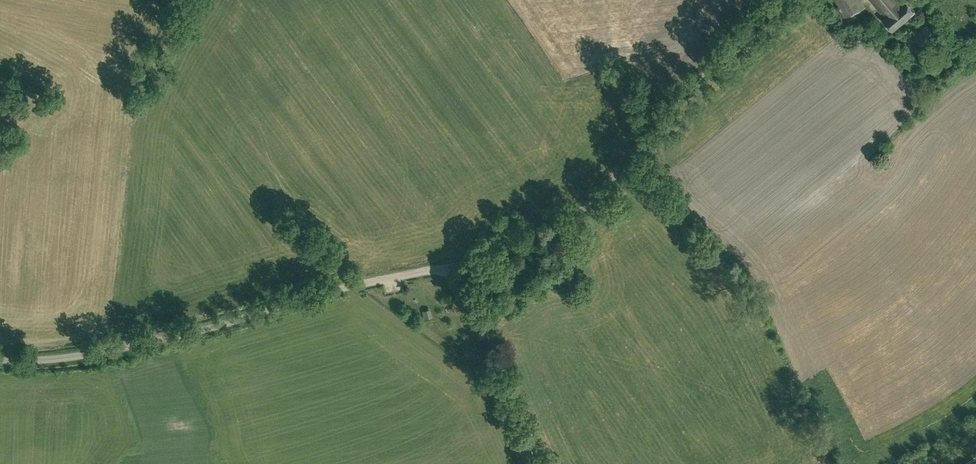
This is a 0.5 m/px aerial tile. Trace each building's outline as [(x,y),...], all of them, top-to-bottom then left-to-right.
[(866,6),(862,0),(835,0),(845,18),(866,6)] [(915,10),(906,0),(871,0),(885,17),(884,18),(893,29),(915,10)] [(925,46),(937,35),(927,24),(914,35),(925,46)]
